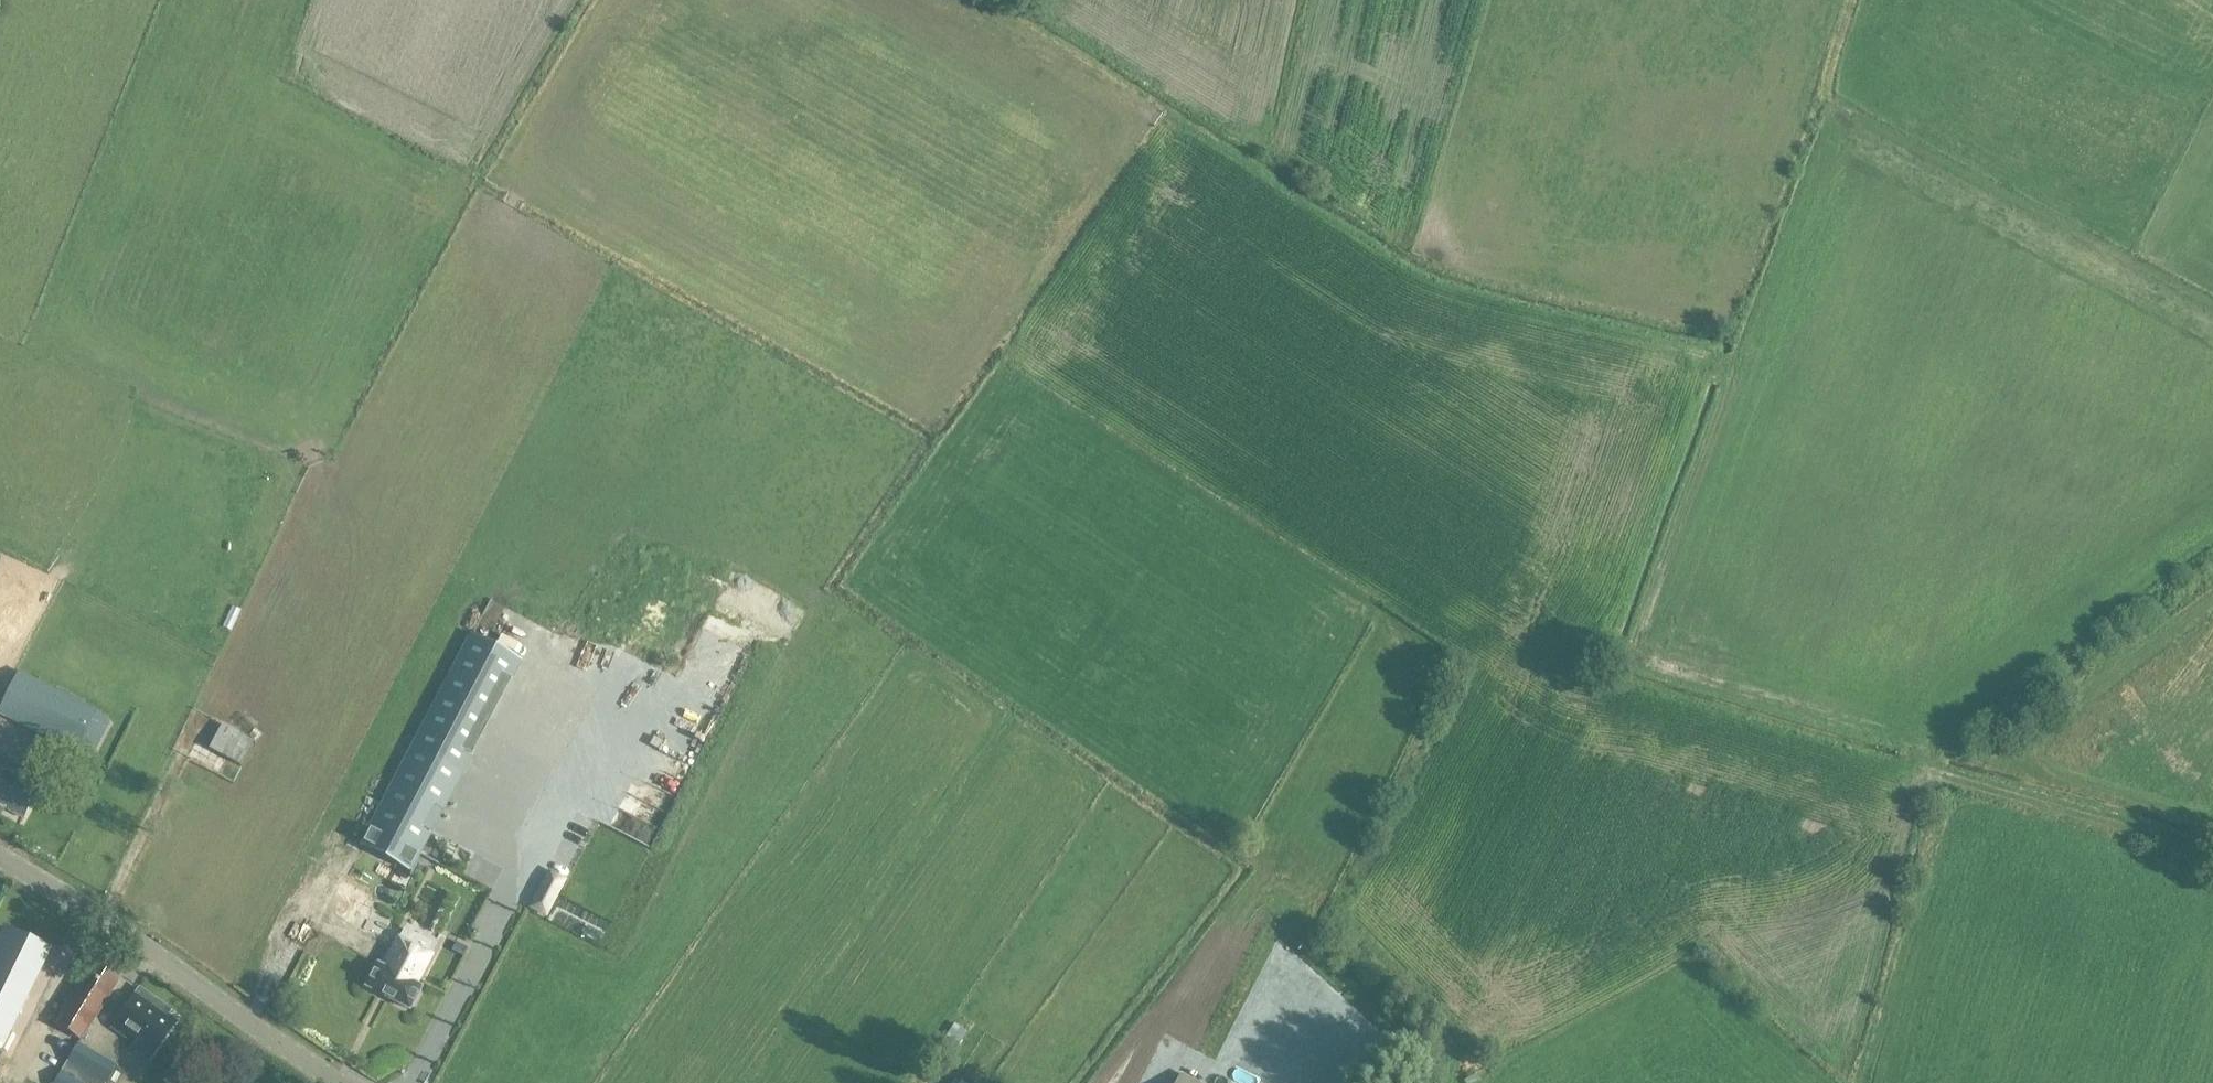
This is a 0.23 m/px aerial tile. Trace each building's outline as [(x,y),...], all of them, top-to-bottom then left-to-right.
[(410,871),(521,660),(473,635),(362,846),(410,871)] [(92,713),(19,676),(3,708),(76,745),(92,713)] [(222,725),(210,749),(241,766),(253,742),(222,725)] [(0,766),(0,805),(22,817),(38,786),(0,766)] [(349,946),(385,964),(391,953),(358,936),(370,913),(365,911),(343,899),(319,946),(342,958),(349,946)] [(0,932),(0,1032),(42,946),(2,927),(0,932)] [(429,956),(428,956),(434,944),(416,934),(410,946),(398,940),(384,967),(378,964),(366,986),(409,1009),(421,987),(415,984),(429,956)] [(55,1023),(79,1039),(119,975),(95,960),(55,1023)] [(149,1005),(145,1001),(148,996),(138,989),(111,1027),(135,1043),(132,1047),(149,1058),(174,1022),(165,1015),(168,1010),(153,1000),(149,1005)] [(100,1082),(102,1082),(113,1065),(77,1044),(54,1082),(79,1082),(85,1074),(100,1082)] [(1179,1073),(1174,1082),(1198,1082),(1179,1073)] [(957,1074),(951,1082),(971,1082),(957,1074)]
